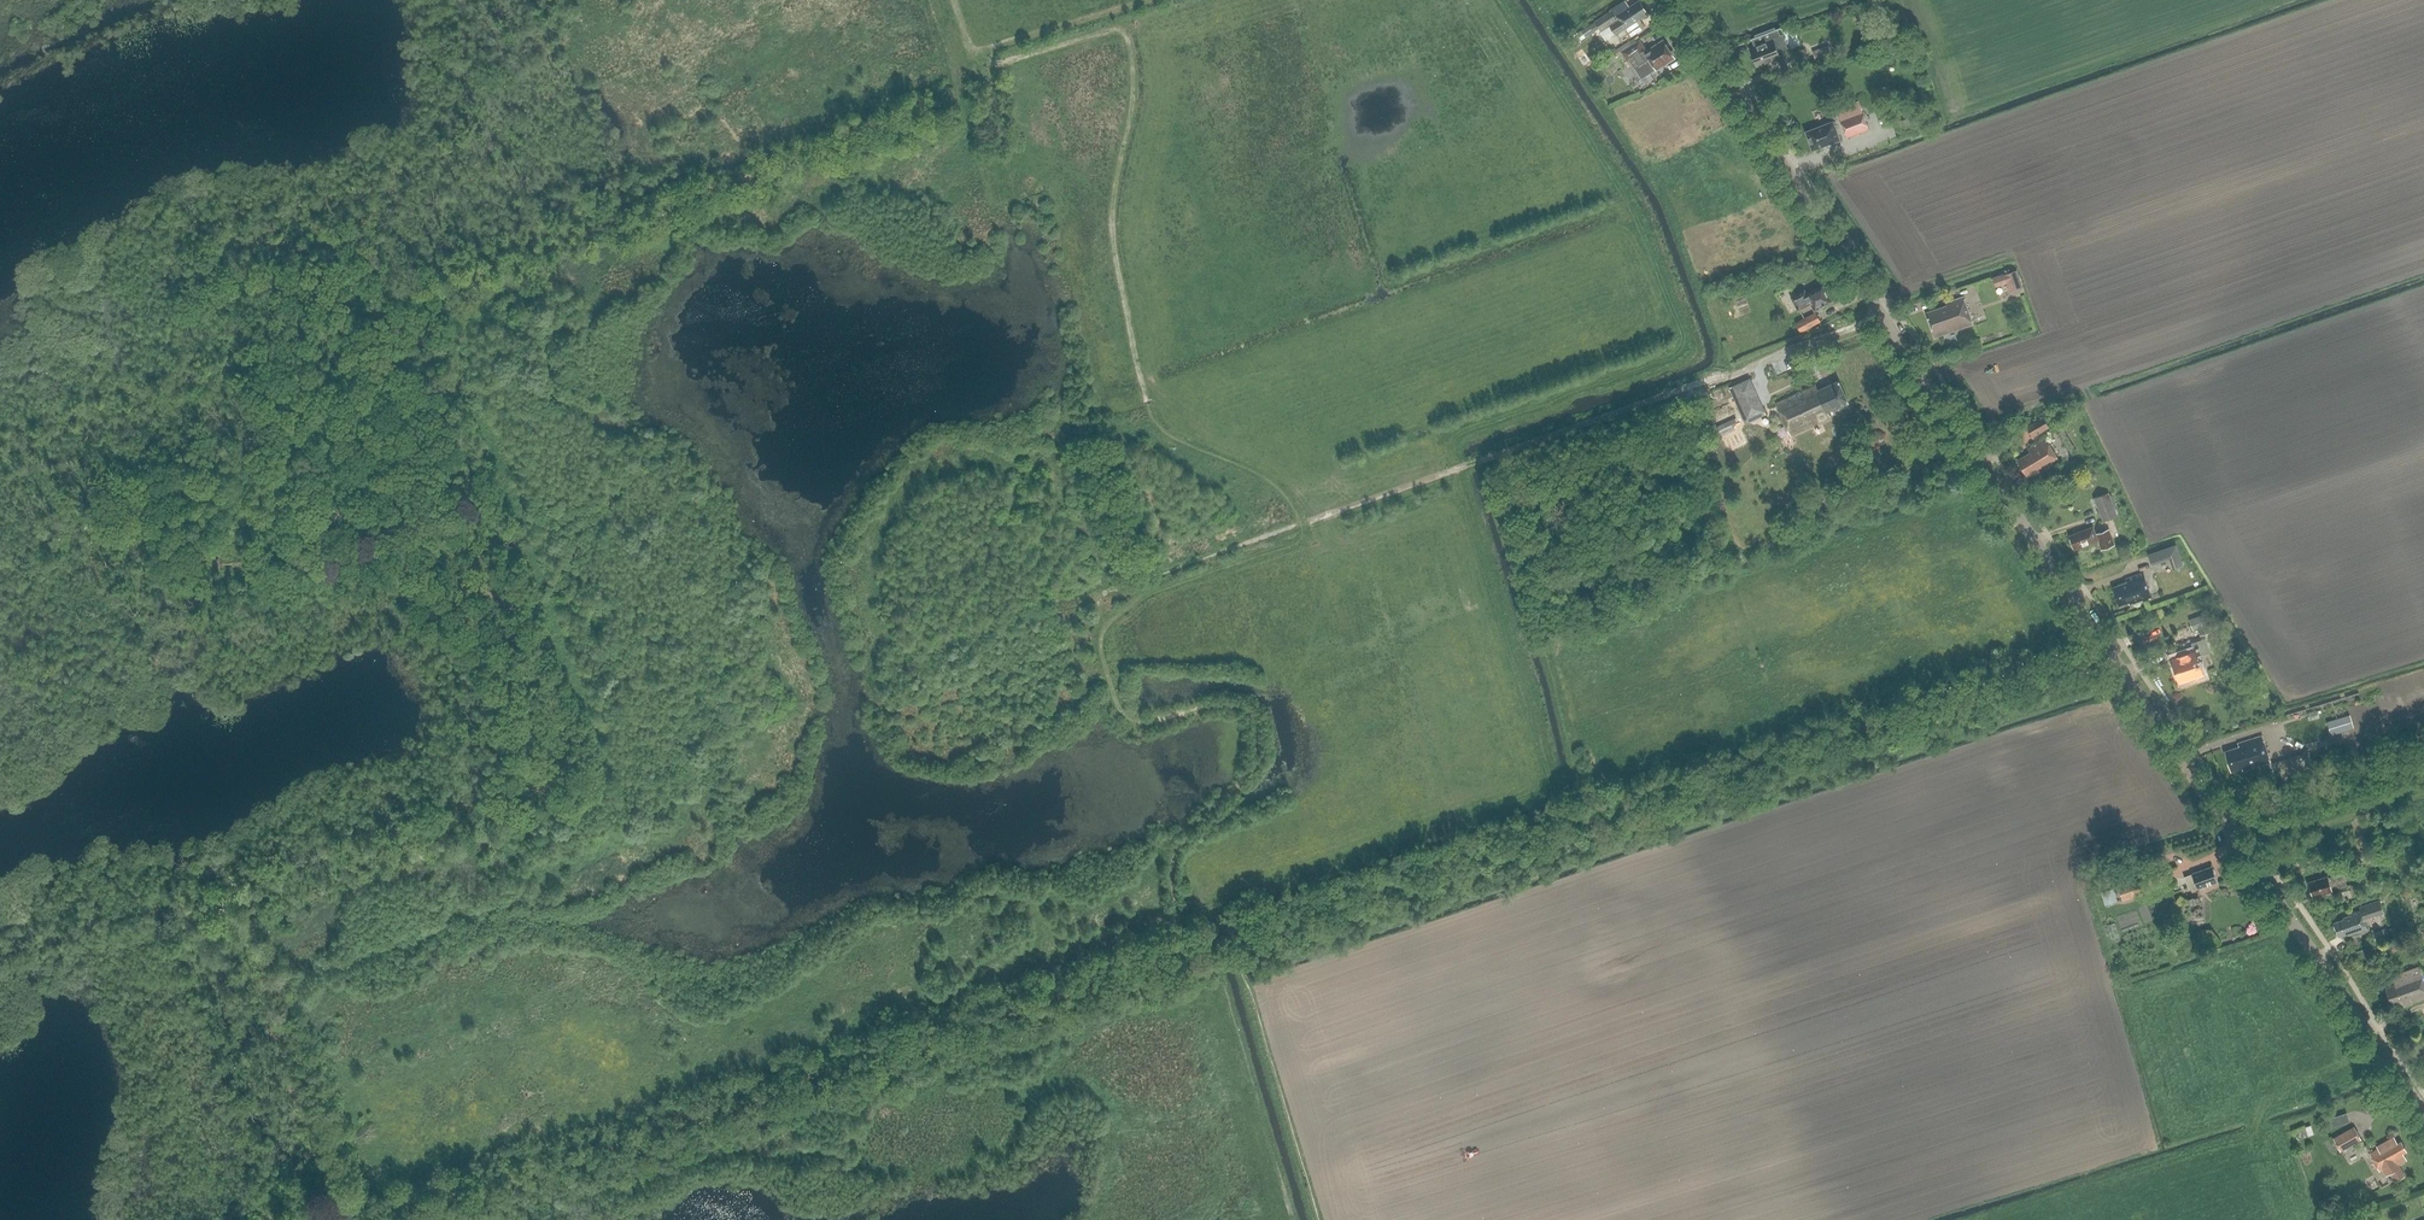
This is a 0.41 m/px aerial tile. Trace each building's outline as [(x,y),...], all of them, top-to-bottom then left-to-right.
[(1640,1),(1618,15),(1617,16),(1619,20),(1610,26),(1615,34),(1625,28),(1630,37),(1645,28),(1639,19),(1648,14),(1640,1)] [(1862,9),(1854,12),(1858,22),(1866,19),(1862,9)] [(1611,11),(1595,21),(1581,31),(1586,38),(1600,28),(1601,30),(1617,20),(1611,11)] [(1788,49),(1783,34),(1780,35),(1778,29),(1776,30),(1775,28),(1755,35),(1756,38),(1752,39),(1755,48),(1750,49),(1757,66),(1780,57),(1779,53),(1788,49)] [(1673,51),(1670,50),(1670,49),(1669,48),(1670,46),(1667,42),(1665,42),(1664,41),(1652,48),(1651,47),(1646,51),(1639,41),(1623,52),(1627,59),(1632,57),(1640,69),(1644,76),(1655,69),(1657,71),(1664,66),(1663,65),(1675,58),(1674,56),(1675,54),(1673,51)] [(1828,44),(1812,51),(1817,62),(1833,56),(1828,44)] [(1806,56),(1804,49),(1790,54),(1793,61),(1806,56)] [(1869,130),(1859,102),(1837,110),(1847,138),(1869,130)] [(1903,120),(1906,130),(1919,126),(1916,116),(1903,120)] [(1813,150),(1828,145),(1830,147),(1835,145),(1835,142),(1840,140),(1833,122),(1806,132),(1813,150)] [(2018,274),(2005,278),(2009,291),(2022,287),(2018,274)] [(1807,294),(1805,290),(1796,295),(1791,298),(1798,311),(1811,304),(1815,310),(1831,301),(1823,285),(1807,294)] [(1947,306),(1927,313),(1935,338),(1973,324),(1964,297),(1946,303),(1947,306)] [(1821,321),(1816,312),(1796,323),(1801,332),(1821,321)] [(1791,436),(1801,431),(1816,424),(1830,417),(1828,412),(1849,403),(1839,381),(1818,390),(1815,385),(1776,403),(1791,436)] [(1766,415),(1760,401),(1740,411),(1746,425),(1766,415)] [(2026,428),(2032,438),(2050,427),(2044,417),(2026,428)] [(2059,462),(2046,439),(2028,450),(2030,453),(2018,461),(2027,476),(2035,471),(2036,474),(2042,470),(2043,471),(2059,462)] [(2103,521),(2117,516),(2109,493),(2095,498),(2103,521)] [(2108,529),(2095,534),(2093,527),(2069,536),(2074,550),(2085,546),(2085,547),(2090,545),(2090,544),(2099,541),(2102,550),(2114,545),(2108,529)] [(2176,545),(2148,555),(2152,565),(2180,555),(2176,545)] [(2134,603),(2134,605),(2152,598),(2143,573),(2126,579),(2127,583),(2113,587),(2120,606),(2128,603),(2129,605),(2134,603)] [(2211,631),(2205,613),(2190,619),(2193,629),(2198,627),(2201,635),(2211,631)] [(2210,652),(2205,639),(2192,644),(2195,652),(2180,657),(2181,660),(2171,664),(2177,681),(2182,680),(2184,684),(2194,680),(2193,678),(2203,675),(2197,657),(2210,652)] [(2354,727),(2349,714),(2337,718),(2342,731),(2354,727)] [(2242,768),(2243,771),(2271,762),(2262,736),(2238,744),(2239,747),(2225,751),(2231,772),(2242,768)] [(2308,752),(2290,758),(2295,772),(2312,766),(2308,752)] [(2188,888),(2196,885),(2197,889),(2217,882),(2212,867),(2192,874),(2184,877),(2188,888)] [(2328,877),(2328,876),(2309,883),(2313,897),(2333,891),(2332,889),(2346,885),(2343,873),(2328,877)] [(2146,893),(2141,879),(2118,887),(2123,900),(2146,893)] [(2117,902),(2113,888),(2102,892),(2106,905),(2117,902)] [(2200,903),(2198,897),(2194,899),(2194,897),(2188,899),(2190,906),(2200,903)] [(2367,929),(2364,919),(2375,915),(2376,916),(2384,914),(2380,901),(2360,908),(2361,911),(2351,914),(2351,915),(2343,918),(2343,919),(2334,923),(2335,925),(2334,927),(2335,930),(2337,931),(2339,936),(2348,933),(2349,934),(2357,932),(2358,933),(2367,929)] [(2169,924),(2166,925),(2158,927),(2162,940),(2173,937),(2169,924)] [(2386,928),(2373,933),(2377,944),(2390,939),(2386,928)] [(2420,972),(2418,966),(2392,976),(2395,984),(2386,988),(2392,1006),(2405,1001),(2406,1003),(2411,1001),(2411,1003),(2423,998),(2423,984),(2420,972)] [(2330,1128),(2338,1126),(2335,1116),(2327,1119),(2330,1128)] [(2311,1125),(2305,1127),(2308,1136),(2314,1134),(2311,1125)] [(2354,1127),(2333,1139),(2340,1151),(2361,1140),(2354,1127)] [(2369,1154),(2379,1172),(2387,1167),(2395,1182),(2404,1176),(2398,1165),(2407,1160),(2403,1153),(2406,1151),(2401,1142),(2397,1143),(2394,1137),(2376,1147),(2378,1149),(2369,1154)]
